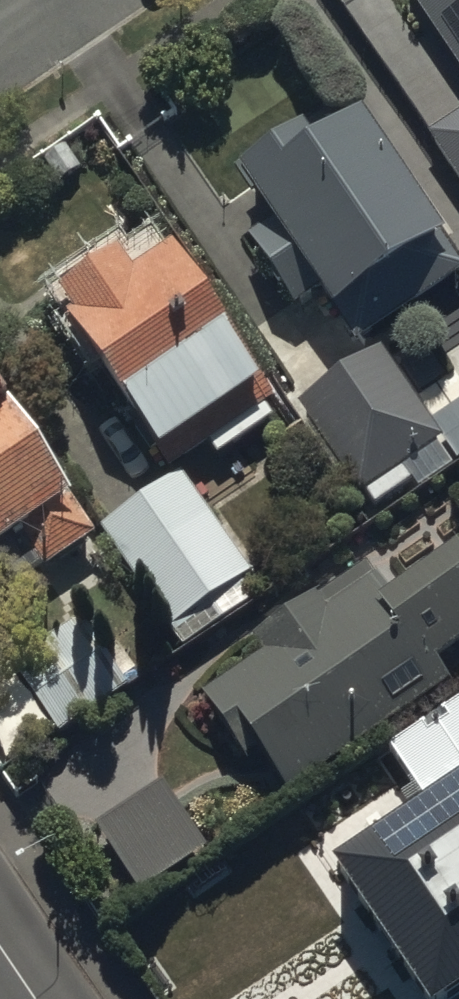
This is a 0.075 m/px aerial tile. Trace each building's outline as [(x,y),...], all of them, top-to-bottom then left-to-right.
[(458,57),(458,0),(419,0),(458,57)] [(354,339),(458,267),(458,255),(342,87),(232,163),(270,218),(243,237),(295,312),(322,293),(354,339)] [(429,133),(458,177),(458,112),(429,133)] [(67,316),(167,460),(271,388),(171,244),(134,270),(119,248),(52,294),(67,316)] [(296,403),(358,493),(446,433),(383,343),(296,403)] [(85,511),(0,389),(0,570),(85,511)] [(100,528),(183,647),(265,590),(182,471),(100,528)] [(375,574),(364,559),(249,639),(260,655),(214,687),(199,697),(245,763),(261,752),(290,794),(451,682),(436,661),(458,645),(458,546),(389,595),(375,574)] [(10,659),(62,734),(141,679),(89,604),(10,659)] [(93,826),(138,891),(206,844),(161,779),(93,826)] [(423,998),(449,998),(458,992),(458,786),(334,873),(423,998)]
